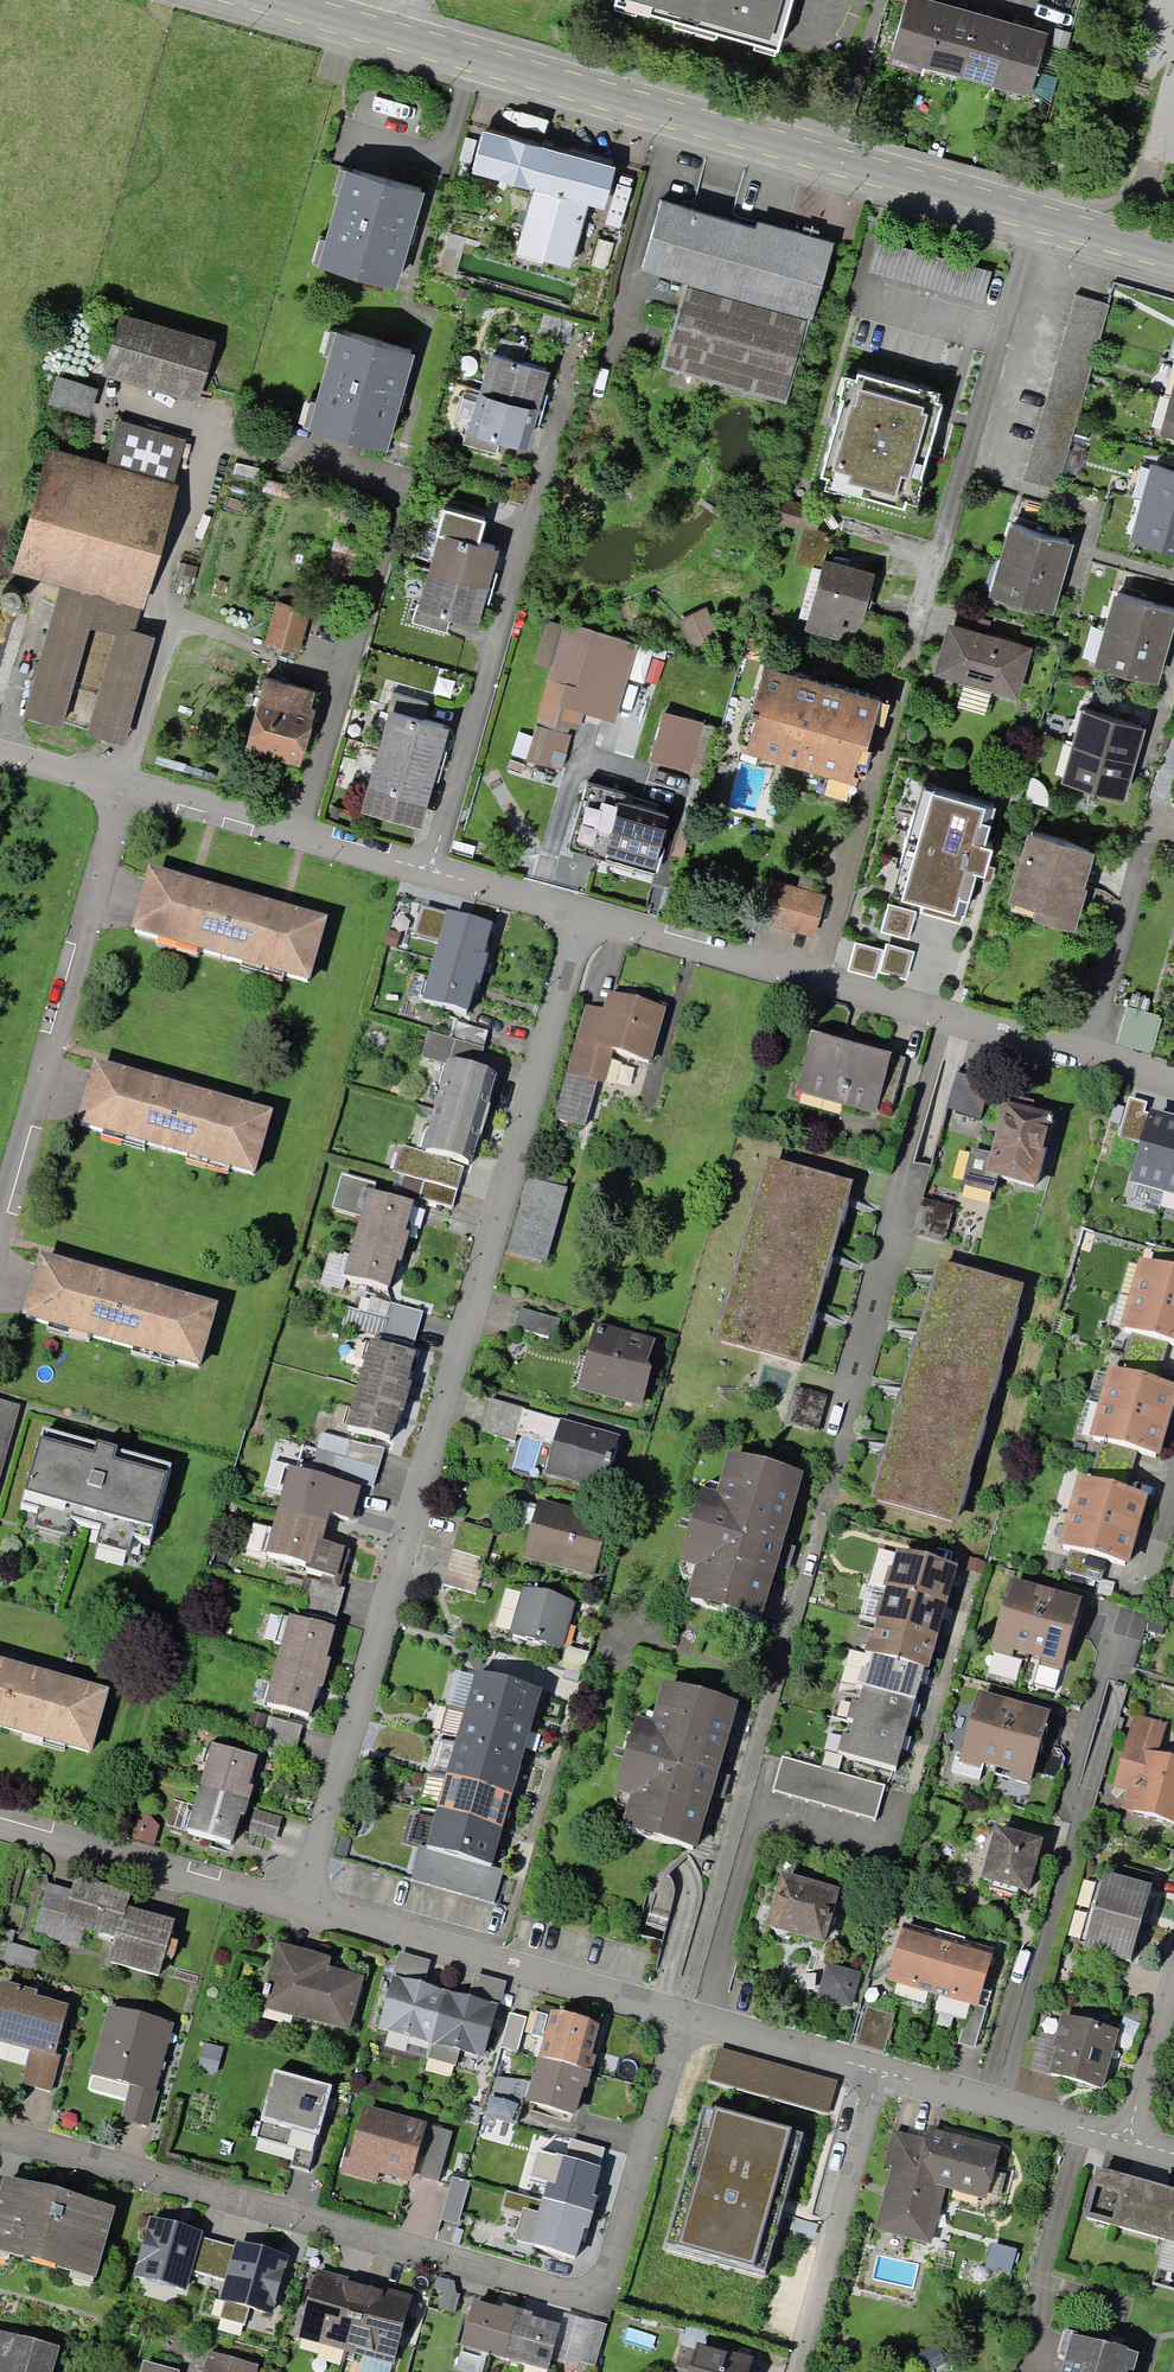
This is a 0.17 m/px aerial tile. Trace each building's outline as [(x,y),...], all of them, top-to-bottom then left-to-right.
[(790,49),(803,0),(639,0),(790,49)] [(893,53),(1044,96),(1061,38),(930,0),(908,0),(893,53)] [(618,161),(490,126),(477,173),(536,188),(520,249),(576,268),(592,201),(604,205),(618,161)] [(403,286),(432,188),(351,165),(320,261),(403,286)] [(846,242),(662,197),(644,274),(690,288),(667,369),(787,404),(808,325),(821,323),(846,242)] [(1117,308),(1079,296),(1023,478),(1060,489),(1117,308)] [(227,338),(127,307),(105,374),(202,405),(227,338)] [(422,356),(345,334),(319,420),(395,449),(422,356)] [(541,360),(492,345),(480,395),(466,388),(454,424),(535,453),(548,406),(531,397),(541,360)] [(960,391),(854,362),(824,484),(925,513),(960,391)] [(1164,432),(1173,435),(1173,399),(1164,432)] [(148,606),(186,478),(177,477),(189,435),(124,418),(113,461),(50,446),(11,567),(43,582),(5,709),(130,746),(160,634),(138,630),(148,606)] [(1157,466),(1137,535),(1173,546),(1173,471),(1157,466)] [(1082,544),(1018,524),(996,594),(1061,613),(1082,544)] [(484,628),(509,546),(439,525),(416,603),(484,628)] [(884,570),(818,552),(805,622),(864,639),(884,570)] [(1122,594),(1102,664),(1165,682),(1173,651),(1173,609),(1122,594)] [(301,654),(316,606),(284,595),(269,641),(301,654)] [(642,644),(560,620),(522,760),(571,776),(588,716),(617,726),(642,644)] [(1039,647),(955,621),(939,673),(1023,699),(1039,647)] [(895,695),(771,661),(745,750),(869,784),(895,695)] [(307,766),(326,688),(276,673),(252,745),(307,766)] [(424,823),(457,719),(397,703),(365,808),(424,823)] [(1155,726),(1090,708),(1070,780),(1135,798),(1155,726)] [(704,722),(665,710),(651,757),(691,769),(704,722)] [(662,877),(682,812),(635,801),(637,794),(592,781),(573,848),(662,877)] [(1107,847),(1036,828),(1015,909),(1087,928),(1107,847)] [(983,885),(911,862),(893,918),(965,941),(983,885)] [(318,922),(141,873),(123,937),(301,985),(318,922)] [(828,893),(762,875),(749,922),(819,944),(828,893)] [(485,928),(439,916),(416,1005),(461,1017),(485,928)] [(601,1012),(582,1007),(563,1077),(600,1087),(609,1054),(644,1064),(659,1011),(605,997),(601,1012)] [(1166,1014),(1129,1005),(1119,1043),(1156,1052),(1166,1014)] [(889,1055),(806,1035),(791,1098),(874,1117),(889,1055)] [(265,1114),(86,1065),(68,1129),(248,1178),(265,1114)] [(490,1080),(447,1068),(423,1152),(399,1145),(391,1171),(400,1173),(394,1194),(453,1210),(490,1080)] [(1051,1119),(995,1104),(975,1177),(1031,1192),(1051,1119)] [(1159,1213),(1173,1216),(1173,1152),(1159,1213)] [(846,1189),(761,1166),(711,1345),(796,1369),(846,1189)] [(1154,1201),(1100,1186),(1089,1226),(1143,1241),(1154,1201)] [(405,1206),(360,1195),(340,1278),(385,1290),(405,1206)] [(210,1306),(31,1257),(13,1320),(192,1370),(210,1306)] [(1135,1263),(1115,1332),(1173,1349),(1173,1274),(1135,1263)] [(1018,1289),(932,1265),(863,1503),(949,1527),(1018,1289)] [(422,1314),(390,1305),(380,1340),(413,1349),(422,1314)] [(559,1322),(519,1310),(512,1334),(552,1346),(559,1322)] [(655,1346),(590,1329),(573,1391),(639,1408),(655,1346)] [(411,1358),(362,1344),(336,1428),(386,1443),(411,1358)] [(1172,1394),(1101,1373),(1082,1439),(1153,1460),(1172,1394)] [(522,1412),(489,1402),(478,1437),(511,1447),(522,1412)] [(0,1403),(0,1479),(20,1409),(0,1403)] [(617,1440),(557,1422),(541,1477),(602,1494),(617,1440)] [(161,1470),(32,1435),(13,1503),(142,1539),(161,1470)] [(386,1453),(322,1435),(316,1459),(379,1476),(386,1453)] [(796,1478),(718,1457),(677,1602),(754,1624),(796,1478)] [(357,1491),(281,1468),(254,1557),(333,1580),(342,1551),(314,1543),(323,1514),(348,1521),(357,1491)] [(1143,1502),(1072,1482),(1053,1550),(1124,1570),(1143,1502)] [(604,1522),(533,1504),(518,1559),(590,1577),(604,1522)] [(489,1537),(455,1528),(440,1586),(474,1595),(489,1537)] [(951,1565),(888,1550),(861,1657),(915,1671),(925,1673),(951,1565)] [(1075,1602),(1008,1582),(987,1653),(1055,1672),(1075,1602)] [(346,1593),(311,1583),(301,1619),(336,1629),(346,1593)] [(570,1607),(512,1591),(500,1632),(558,1648),(570,1607)] [(331,1635),(283,1620),(256,1705),(304,1720),(331,1635)] [(915,1671),(861,1657),(835,1753),(889,1767),(915,1671)] [(0,1665),(0,1732),(82,1757),(101,1696),(0,1665)] [(535,1694),(467,1674),(417,1843),(485,1863),(535,1694)] [(727,1705),(653,1684),(611,1832),(685,1852),(727,1705)] [(1044,1714),(975,1694),(955,1764),(1025,1783),(1044,1714)] [(1156,1754),(1165,1722),(1139,1715),(1120,1780),(1133,1784),(1128,1801),(1173,1815),(1173,1759),(1156,1754)] [(299,1729),(266,1720),(257,1754),(290,1763),(299,1729)] [(249,1761),(205,1749),(181,1832),(225,1845),(249,1761)] [(883,1787),(781,1756),(770,1790),(873,1821),(883,1787)] [(279,1820),(252,1812),(246,1834),(273,1842),(279,1820)] [(1032,1843),(987,1829),(971,1883),(1017,1896),(1032,1843)] [(838,1892),(772,1875),(758,1931),(824,1948),(838,1892)] [(1147,1891),(1097,1876),(1074,1951),(1124,1966),(1147,1891)] [(126,1895),(70,1881),(58,1929),(111,1943),(105,1966),(153,1978),(168,1923),(121,1911),(126,1895)] [(988,1951),(898,1926),(883,1981),(973,2006),(988,1951)] [(327,1959),(269,1943),(252,2006),(343,2031),(356,1980),(324,1971),(327,1959)] [(427,1966),(395,1957),(389,1977),(422,1986),(427,1966)] [(503,1984),(471,1975),(466,1995),(498,2004),(503,1984)] [(497,2007),(389,1979),(374,2034),(483,2062),(497,2007)] [(61,2011),(0,1995),(0,2049),(30,2057),(21,2090),(50,2098),(61,2058),(49,2055),(61,2011)] [(177,2030),(104,2010),(87,2075),(133,2088),(123,2124),(149,2131),(177,2030)] [(894,2019),(865,2010),(854,2046),(882,2055),(894,2019)] [(598,2026),(550,2013),(525,2103),(573,2116),(598,2026)] [(1114,2034),(1057,2018),(1040,2079),(1097,2095),(1114,2034)] [(333,2085),(276,2069),(257,2133),(297,2145),(292,2164),(309,2169),(333,2085)] [(784,2117),(720,2100),(707,2149),(770,2166),(784,2117)] [(423,2125),(356,2110),(343,2169),(410,2184),(423,2125)] [(907,2135),(892,2131),(885,2158),(889,2159),(871,2230),(932,2246),(946,2190),(985,2200),(999,2145),(928,2127),(927,2132),(909,2127),(907,2135)] [(595,2174),(547,2160),(522,2245),(569,2259),(595,2174)] [(1087,2174),(1075,2222),(1173,2247),(1173,2196),(1087,2174)] [(0,2185),(0,2260),(87,2286),(107,2218),(0,2185)] [(199,2239),(146,2223),(129,2280),(182,2296),(189,2275),(197,2244),(199,2239)] [(991,2242),(983,2267),(1009,2275),(1017,2250),(991,2242)] [(228,2251),(197,2244),(189,2275),(220,2282),(228,2251)] [(281,2259),(229,2246),(228,2251),(220,2282),(215,2304),(267,2317),(281,2259)] [(409,2299),(313,2271),(295,2341),(390,2365),(409,2299)] [(466,2301),(452,2352),(526,2371),(543,2371),(555,2325),(466,2301)] [(608,2327),(586,2321),(575,2363),(597,2368),(608,2327)] [(1062,2339),(1053,2371),(1126,2371),(1130,2357),(1062,2339)] [(0,2340),(0,2371),(49,2371),(54,2355),(0,2340)] [(690,2346),(683,2371),(742,2371),(745,2361),(690,2346)] [(256,2367),(204,2354),(199,2371),(255,2371),(256,2367)]
